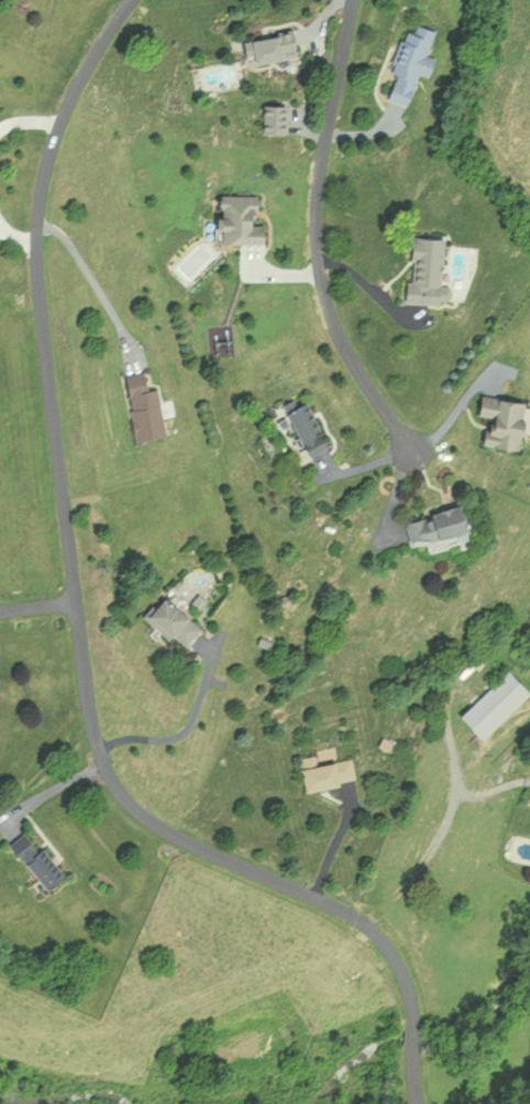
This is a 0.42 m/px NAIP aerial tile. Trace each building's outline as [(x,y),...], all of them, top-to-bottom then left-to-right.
[(436,30),(408,22),(386,99),(410,106),(420,72),(431,76),(436,56),(429,54),(436,30)] [(251,36),(254,62),(298,57),(295,31),(251,36)] [(286,103),(263,103),(263,131),(286,131),(286,103)] [(265,222),(256,222),(256,195),(216,194),(215,242),(264,243),(265,222)] [(407,302),(450,303),(451,282),(443,282),(444,235),(408,235),(407,302)] [(159,387),(147,388),(145,372),(125,374),(133,440),(165,436),(159,387)] [(517,448),(523,400),(478,394),(475,417),(485,418),(481,443),(517,448)] [(326,448),(308,401),(286,410),(305,457),(326,448)] [(408,543),(463,532),(457,505),(403,517),(408,543)] [(141,615),(168,639),(172,635),(185,646),(200,629),(160,593),(141,615)] [(526,691),(505,669),(457,715),(479,737),(526,691)] [(356,782),(353,757),(300,764),(303,789),(356,782)] [(63,876),(32,835),(13,850),(44,890),(63,876)]
